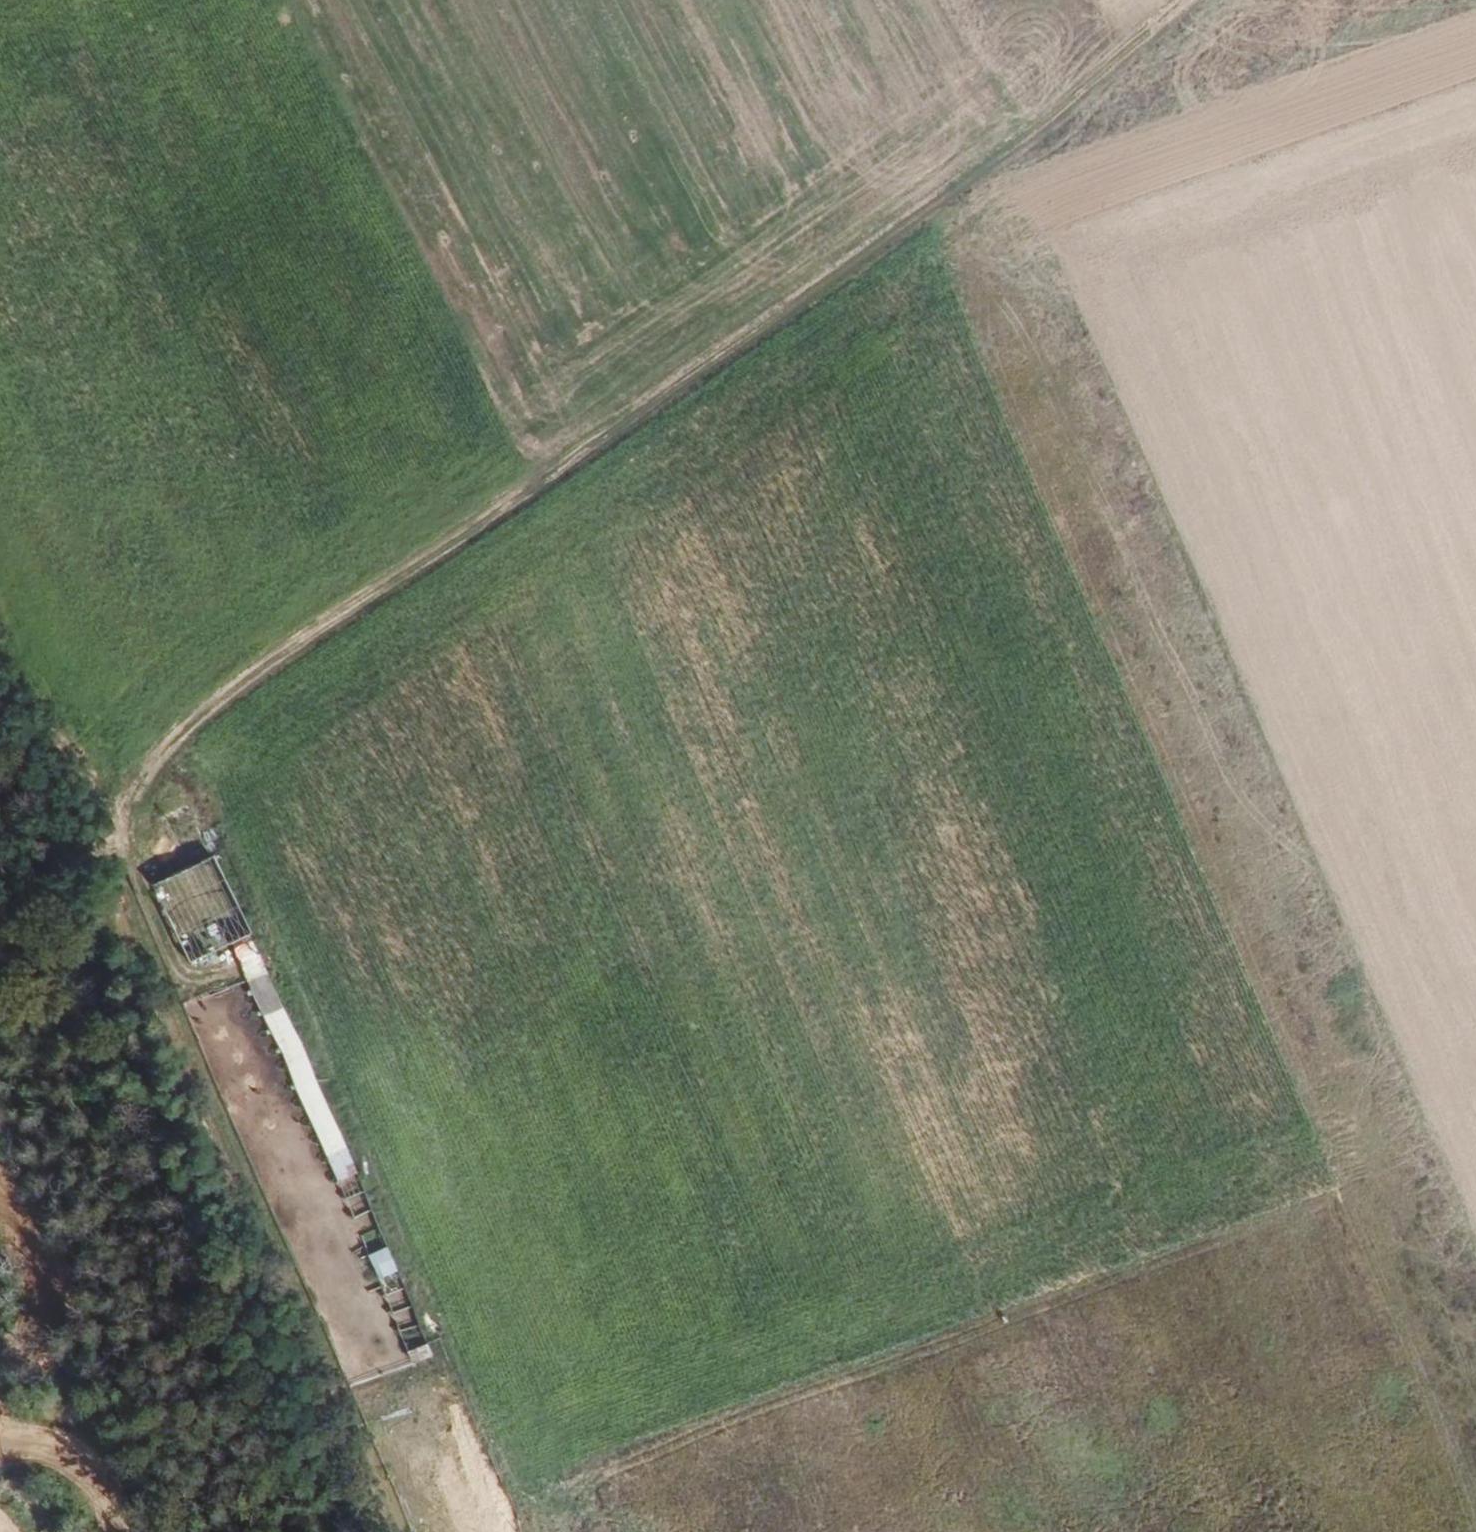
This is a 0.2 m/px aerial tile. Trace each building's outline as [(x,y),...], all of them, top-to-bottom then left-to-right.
[(212,867),(153,895),(191,975),(250,948),(212,867)] [(259,963),(241,970),(334,1187),(352,1180),(259,963)]
